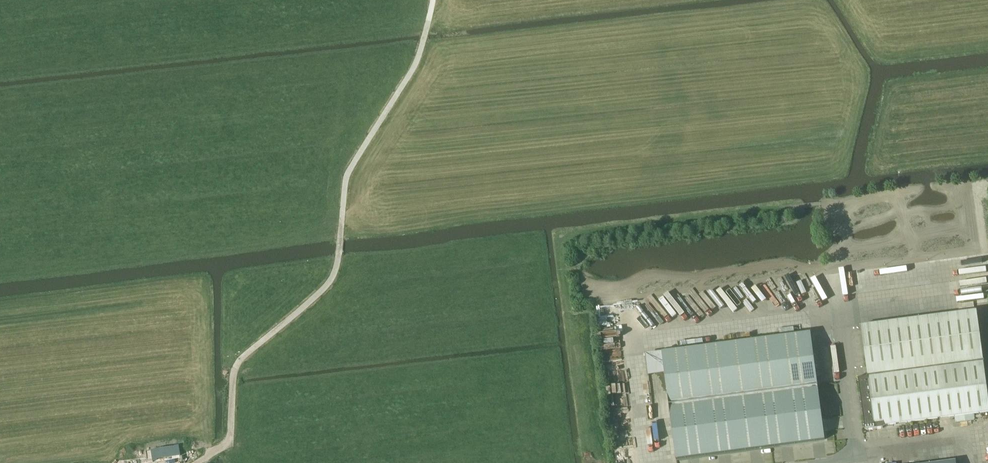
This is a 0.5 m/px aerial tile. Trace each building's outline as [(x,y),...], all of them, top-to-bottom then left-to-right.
[(977,210),(979,231),(987,230),(987,208),(977,210)] [(889,280),(900,254),(894,251),(883,277),(889,280)] [(767,309),(773,305),(758,283),(752,287),(767,309)] [(735,314),(739,311),(723,290),(719,293),(735,314)] [(861,326),(868,378),(858,379),(865,428),(867,430),(883,428),(884,426),(987,412),(987,400),(976,311),(861,326)] [(811,333),(662,352),(676,460),(698,457),(825,440),(811,333)]
